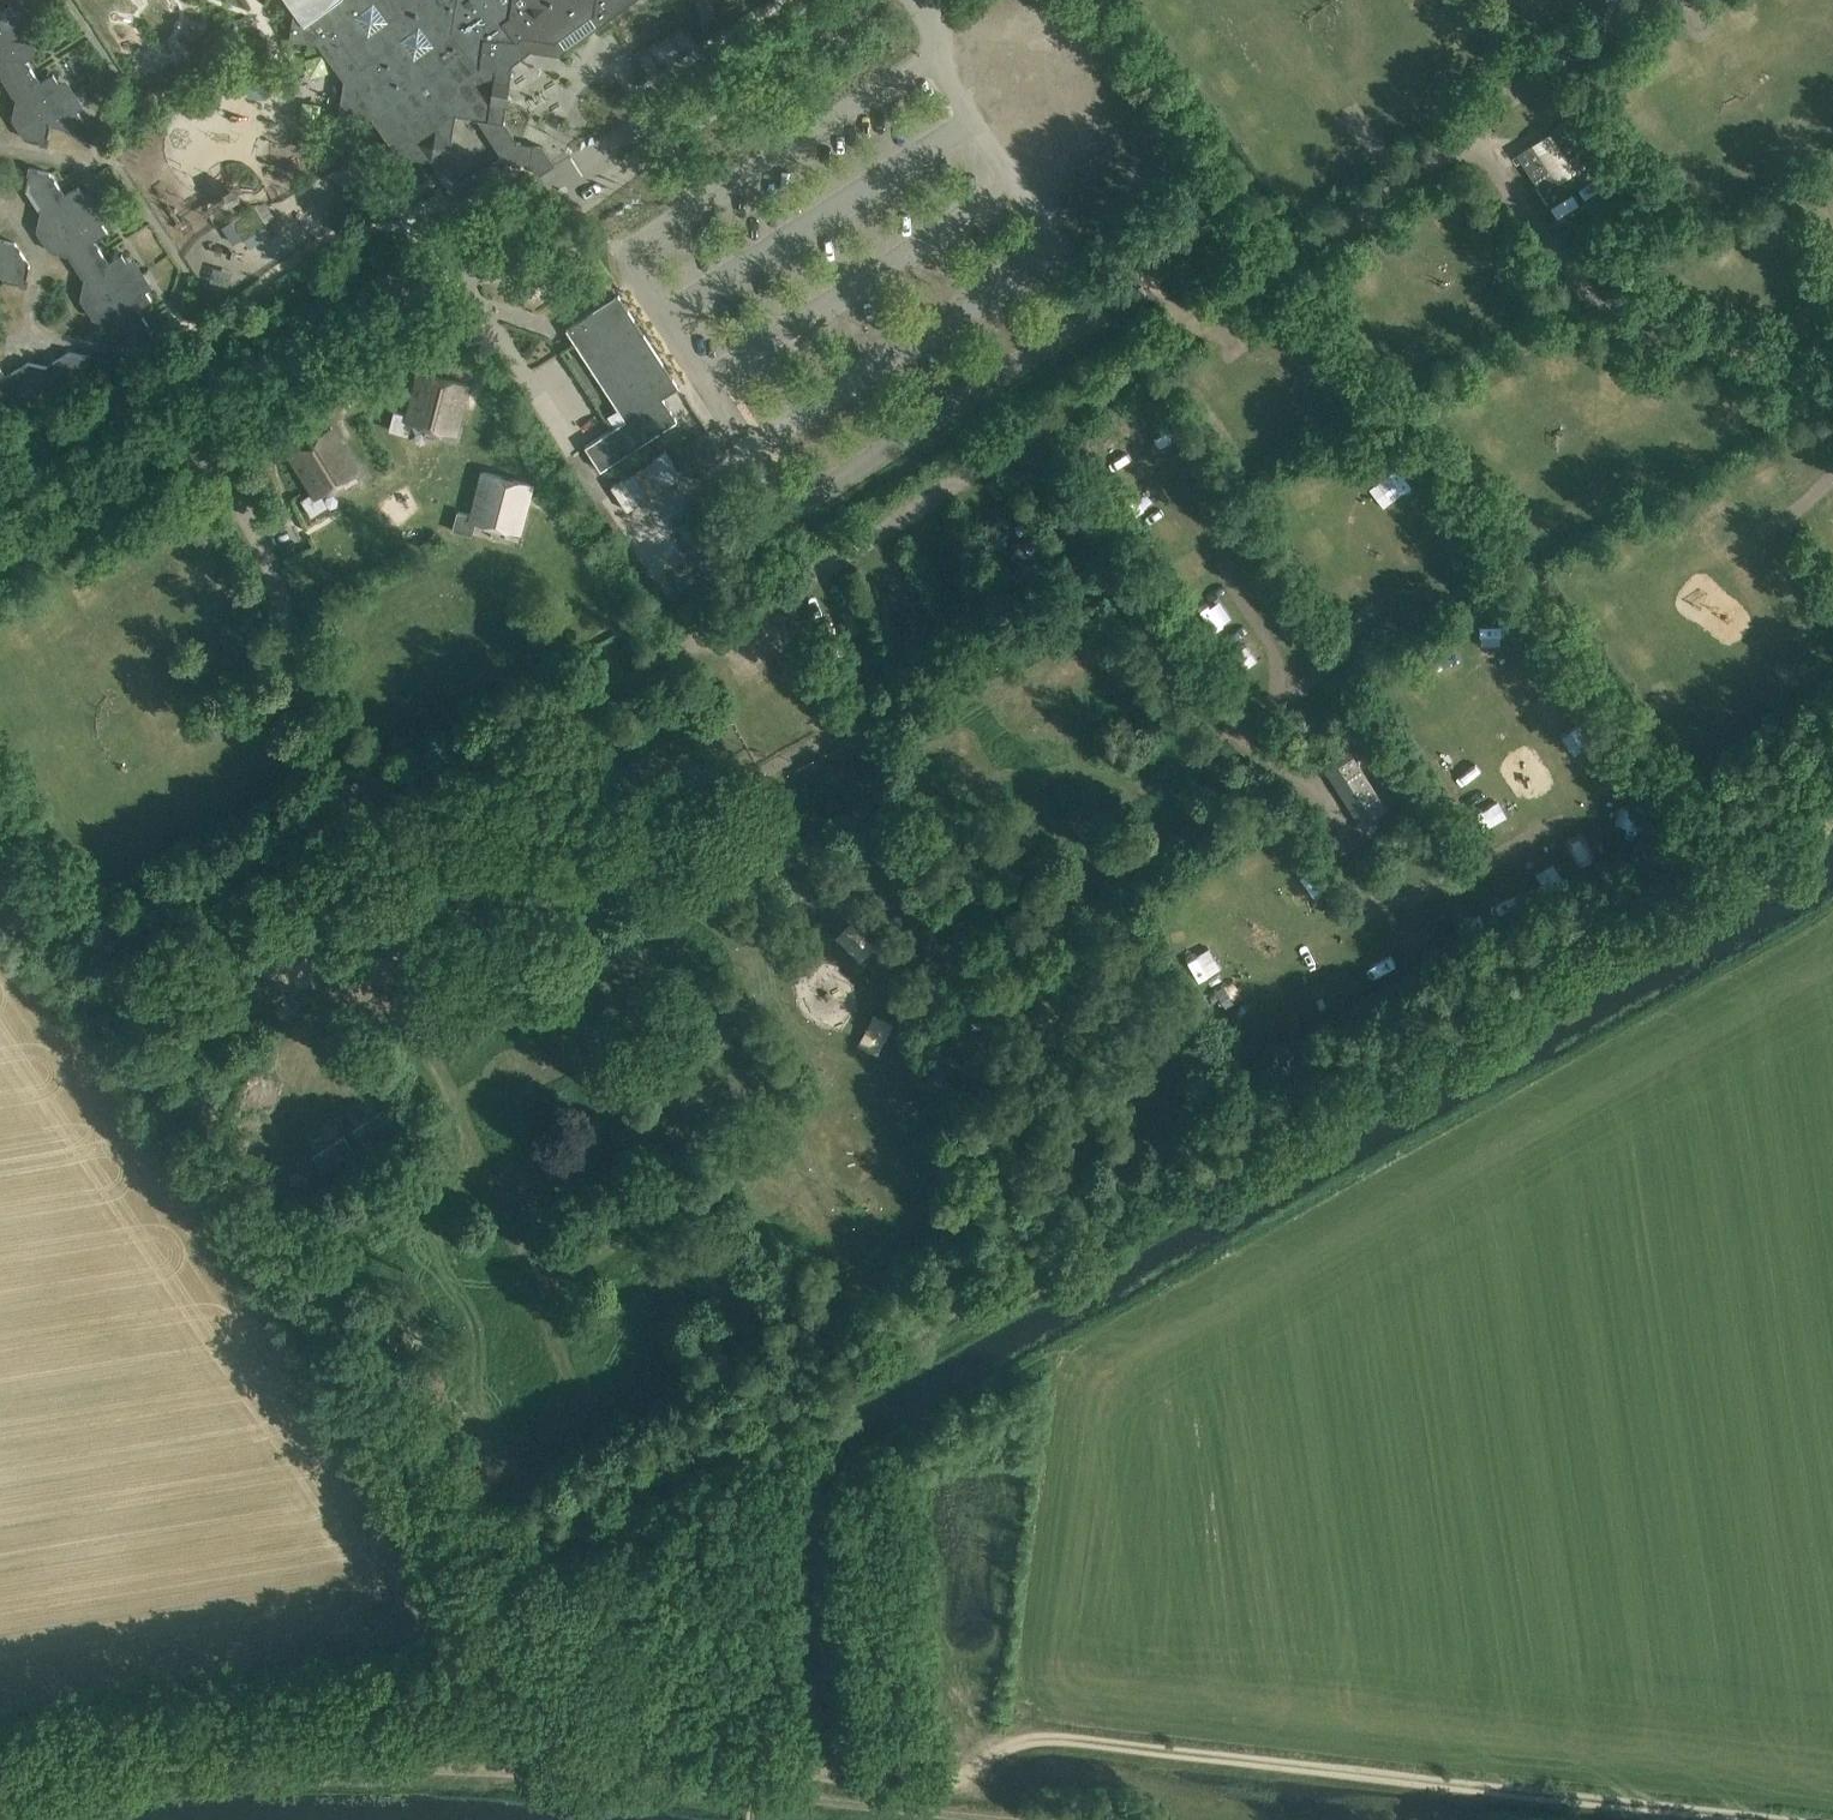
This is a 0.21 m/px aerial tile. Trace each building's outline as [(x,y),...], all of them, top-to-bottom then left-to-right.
[(294,9),(290,38),(318,42),(344,78),(339,112),(372,117),(398,154),(448,162),(456,114),(476,117),(507,162),(513,158),(529,161),(529,162),(538,175),(555,164),(542,145),(522,141),(521,143),(517,142),(504,121),(513,62),(532,49),(558,53),(633,0),(287,0),(294,9)] [(32,24),(23,10),(16,14),(10,5),(0,11),(0,44),(32,24)] [(0,44),(0,73),(3,74),(11,85),(33,71),(26,60),(40,51),(34,42),(41,37),(32,24),(0,44)] [(33,71),(11,85),(18,97),(14,116),(21,126),(75,91),(66,77),(60,81),(54,73),(40,82),(33,71)] [(84,105),(76,92),(21,127),(28,138),(47,142),(51,124),(70,128),(84,119),(78,110),(84,105)] [(1583,111),(1517,153),(1549,203),(1599,170),(1575,134),(1591,123),(1583,111)] [(31,168),(27,187),(42,209),(38,228),(45,239),(100,204),(91,189),(84,193),(78,185),(64,193),(50,172),(31,168)] [(338,221),(345,205),(333,200),(326,216),(338,221)] [(100,204),(45,239),(52,250),(71,254),(78,266),(101,251),(94,240),(108,232),(103,223),(109,218),(100,204)] [(241,237),(266,221),(254,204),(230,220),(241,237)] [(0,239),(0,270),(7,280),(26,284),(30,265),(15,242),(0,239)] [(101,251),(78,266),(86,277),(82,297),(89,308),(144,272),(135,258),(128,262),(122,253),(108,262),(101,251)] [(144,272),(89,308),(96,319),(115,323),(129,346),(148,350),(152,330),(138,308),(152,299),(146,290),(153,286),(144,272)] [(679,386),(619,294),(566,328),(625,420),(584,446),(600,470),(678,420),(663,397),(679,386)] [(69,351),(47,365),(43,385),(61,389),(84,374),(89,355),(69,351)] [(28,361),(6,376),(1,396),(20,400),(43,385),(47,365),(28,361)] [(468,383),(420,371),(407,419),(455,431),(468,383)] [(332,427),(290,453),(317,495),(358,469),(332,427)] [(665,450),(611,485),(627,510),(681,475),(665,450)] [(532,483),(484,471),(471,519),(519,531),(532,483)] [(1353,754),(1338,764),(1372,818),(1388,808),(1353,754)] [(380,1110),(354,1127),(365,1144),(391,1127),(380,1110)] [(353,1153),(341,1135),(316,1153),(327,1170),(353,1153)]
